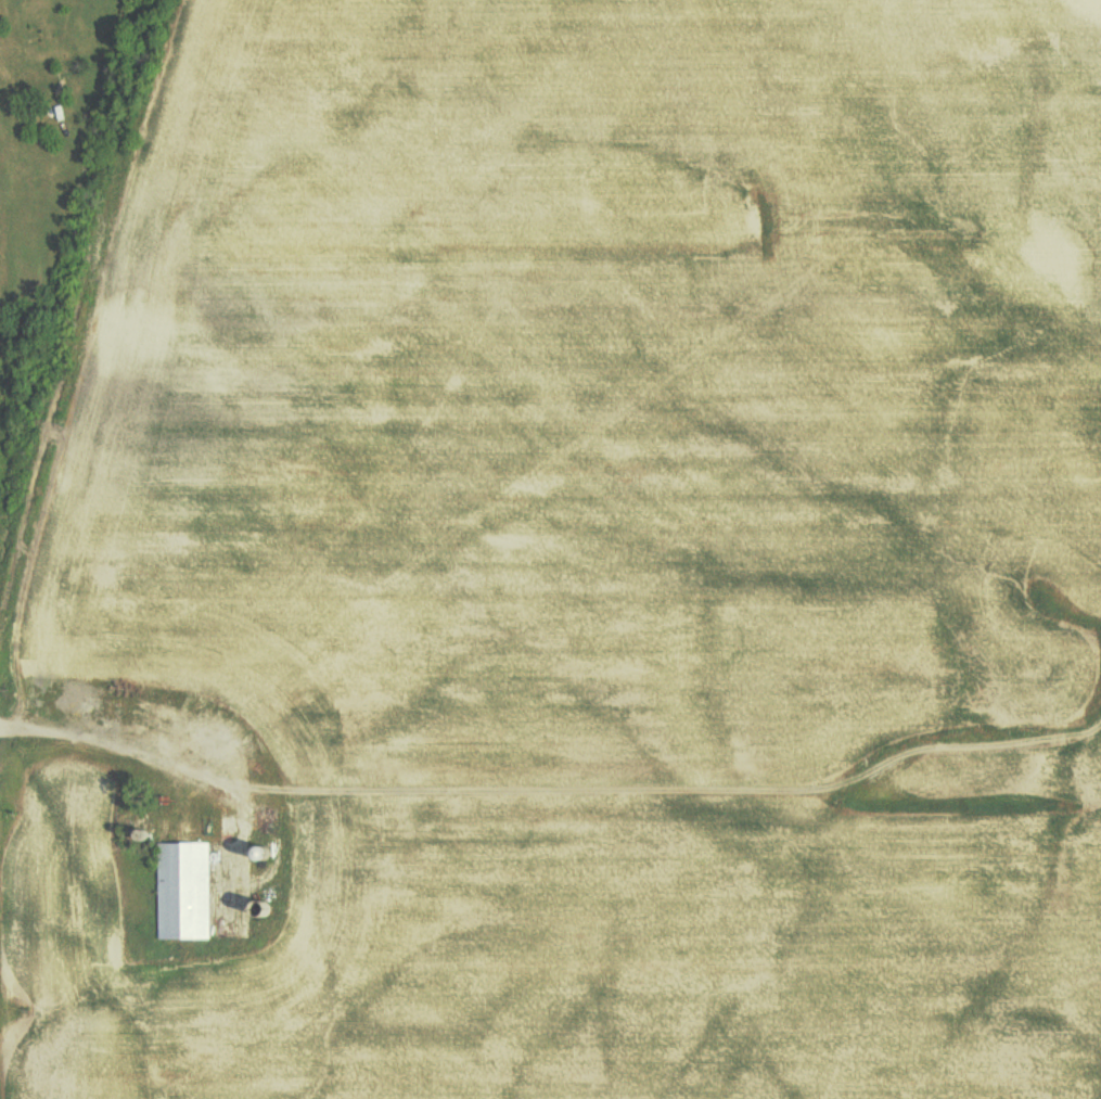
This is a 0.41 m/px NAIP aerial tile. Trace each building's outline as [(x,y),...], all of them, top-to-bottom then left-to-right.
[(212,864),(217,864),(217,854),(211,854),(210,842),(159,843),(161,940),(213,939),(212,864)]
